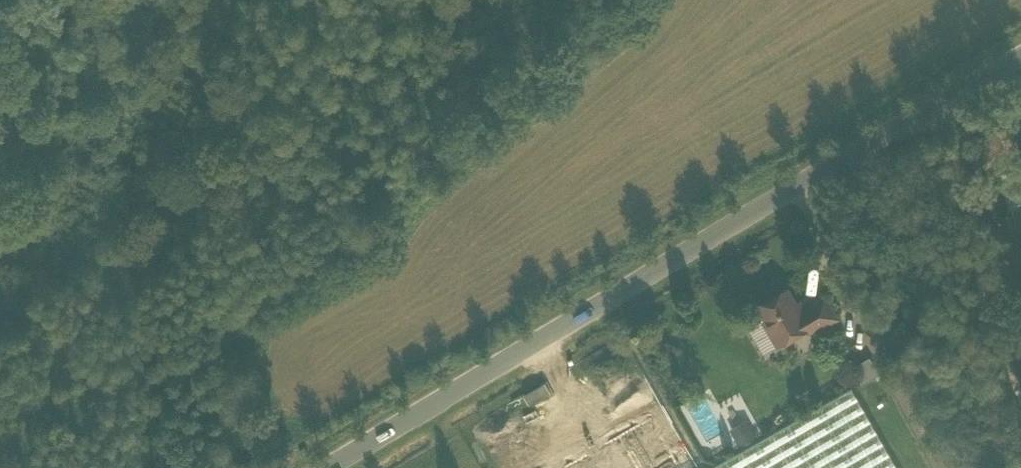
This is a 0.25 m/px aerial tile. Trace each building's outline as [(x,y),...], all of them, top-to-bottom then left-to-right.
[(813,333),(838,318),(826,297),(802,311),(788,289),(759,306),(781,344),(810,327),(813,333)] [(893,359),(913,348),(903,331),(883,342),(893,359)] [(853,367),(863,385),(880,374),(870,357),(853,367)] [(862,405),(852,388),(711,467),(898,467),(862,405)] [(653,417),(562,467),(682,467),(653,417)] [(738,446),(757,440),(751,420),(732,426),(738,446)]
